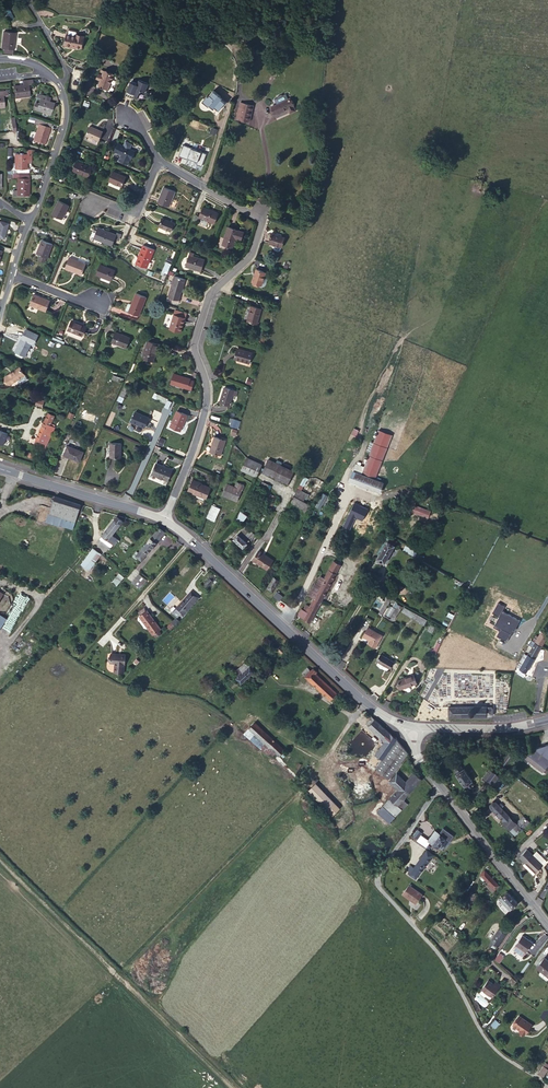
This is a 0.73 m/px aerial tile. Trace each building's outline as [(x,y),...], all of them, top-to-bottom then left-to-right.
[(68,30),(65,46),(71,47),(71,46),(76,47),(82,48),(84,36),(77,34),(77,33),(77,32),(75,31),(70,30),(69,30),(68,30)] [(14,42),(15,33),(4,32),(4,36),(3,36),(2,48),(4,49),(3,53),(13,54),(13,50),(14,50),(14,44),(13,44),(14,42)] [(99,86),(108,89),(114,75),(104,71),(103,75),(100,74),(99,74),(97,79),(101,80),(99,86)] [(20,97),(30,96),(28,84),(33,84),(33,79),(22,81),(23,86),(20,87),(20,85),(14,86),(15,97),(20,96),(20,97)] [(145,93),(149,84),(139,80),(137,85),(130,82),(125,95),(134,99),(135,95),(138,96),(140,91),(145,93)] [(5,107),(3,95),(8,95),(8,90),(0,91),(0,108),(5,107)] [(208,97),(207,96),(202,102),(208,107),(209,106),(214,109),(215,107),(219,110),(223,106),(225,102),(219,97),(220,96),(213,90),(208,97)] [(50,115),(54,103),(49,101),(48,101),(47,102),(45,101),(46,96),(37,93),(36,97),(40,99),(39,103),(37,110),(46,113),(46,112),(49,113),(48,114),(50,115)] [(228,102),(220,96),(219,97),(225,102),(223,106),(224,107),(228,102)] [(296,111),(290,98),(272,106),(276,115),(288,109),(290,112),(290,113),(296,111)] [(249,121),(253,105),(243,103),(239,119),(249,121)] [(288,109),(276,115),(277,118),(290,112),(288,109)] [(45,144),(52,124),(35,118),(34,123),(39,124),(34,140),(45,144)] [(99,141),(103,132),(90,126),(86,135),(99,141)] [(122,155),(130,159),(131,159),(135,151),(118,143),(114,151),(122,155)] [(206,154),(184,145),(179,156),(187,159),(188,157),(197,161),(196,164),(201,166),(206,154)] [(27,154),(15,154),(15,168),(16,169),(26,169),(27,169),(27,163),(26,162),(26,160),(31,160),(31,149),(27,149),(27,154)] [(130,159),(122,155),(120,160),(128,164),(130,159)] [(87,176),(91,167),(76,161),(73,170),(87,176)] [(122,186),(126,177),(113,171),(109,181),(122,186)] [(17,195),(29,195),(30,174),(13,174),(13,178),(17,178),(17,190),(17,195)] [(158,202),(169,207),(175,192),(164,187),(158,202)] [(69,206),(59,200),(52,214),(62,219),(69,206)] [(215,223),(219,213),(203,207),(199,216),(215,223)] [(171,231),(174,223),(162,218),(159,226),(171,231)] [(0,221),(0,238),(4,239),(8,223),(0,221)] [(112,246),(117,235),(98,227),(94,238),(112,246)] [(242,238),(244,232),(228,227),(222,244),(233,248),(235,238),(236,236),(242,238)] [(282,247),(285,237),(272,233),(269,243),(282,247)] [(53,244),(42,240),(37,254),(41,255),(39,260),(45,262),(46,258),(47,258),(53,244)] [(136,264),(147,268),(154,249),(143,245),(136,264)] [(185,267),(201,272),(205,259),(200,258),(200,259),(193,257),(194,253),(190,252),(185,267)] [(81,275),(86,264),(69,257),(65,268),(81,275)] [(111,280),(115,270),(100,264),(96,274),(101,277),(102,276),(103,276),(103,277),(111,280)] [(252,282),(262,285),(266,273),(256,269),(252,282)] [(179,301),(185,279),(174,276),(168,297),(179,301)] [(130,312),(139,316),(146,297),(136,293),(133,301),(134,302),(130,312)] [(46,312),(50,301),(34,294),(29,305),(46,312)] [(247,321),(257,324),(261,309),(251,306),(247,321)] [(187,313),(175,310),(169,328),(181,332),(187,313)] [(82,325),(72,321),(68,330),(82,336),(85,328),(82,326),(82,325)] [(37,335),(26,330),(22,338),(16,352),(25,356),(31,343),(33,344),(37,335)] [(126,348),(130,337),(115,332),(111,342),(126,348)] [(142,358),(153,361),(156,353),(157,353),(158,349),(159,349),(160,344),(157,343),(147,341),(142,358)] [(249,363),(252,353),(237,349),(234,359),(249,363)] [(28,380),(20,367),(5,377),(10,384),(17,380),(20,385),(28,380)] [(171,383),(191,389),(194,381),(190,380),(190,379),(174,373),(171,383)] [(125,385),(120,396),(124,398),(129,387),(125,385)] [(234,390),(225,387),(220,402),(229,406),(233,395),(234,390)] [(153,397),(164,402),(166,399),(155,393),(153,397)] [(42,407),(44,401),(38,399),(36,404),(42,407)] [(170,426),(180,431),(187,415),(177,411),(170,426)] [(149,417),(135,412),(131,422),(136,424),(136,422),(145,426),(149,417)] [(54,416),(48,413),(34,444),(45,449),(54,427),(55,425),(50,423),(54,416)] [(230,427),(237,429),(240,421),(233,419),(230,427)] [(383,482),(374,479),(392,435),(379,430),(365,467),(364,468),(367,469),(364,475),(353,471),(349,481),(380,492),(383,482)] [(0,431),(0,444),(4,446),(9,434),(0,431)] [(210,452),(220,455),(225,440),(215,437),(210,452)] [(110,457),(121,458),(121,443),(111,443),(110,457)] [(80,461),(83,452),(68,446),(64,455),(80,461)] [(262,464),(247,458),(241,470),(256,477),(259,470),(262,465),(262,464)] [(288,484),(294,471),(268,459),(265,466),(262,472),(288,484)] [(168,481),(172,470),(156,463),(152,474),(168,481)] [(356,464),(353,471),(364,475),(367,469),(364,468),(365,467),(356,464)] [(305,476),(298,488),(301,490),(308,478),(305,476)] [(206,498),(210,488),(201,484),(197,483),(198,482),(193,480),(189,490),(193,492),(193,493),(206,498)] [(227,484),(222,495),(237,501),(244,485),(237,482),(235,487),(227,484)] [(289,504),(306,514),(311,505),(304,501),(308,494),(301,490),(298,488),(294,496),(289,504)] [(278,497),(266,491),(264,496),(275,502),(278,497)] [(83,505),(56,496),(50,513),(63,518),(60,525),(73,529),(79,511),(81,512),(83,505)] [(428,518),(431,511),(414,505),(412,512),(428,518)] [(207,518),(214,521),(220,509),(213,506),(207,518)] [(247,515),(240,511),(236,519),(242,523),(247,515)] [(60,525),(63,518),(50,513),(47,521),(60,525)] [(112,535),(123,521),(117,516),(102,535),(102,536),(100,539),(108,545),(110,542),(113,544),(114,545),(118,540),(112,535)] [(246,526),(241,531),(245,535),(250,530),(246,526)] [(137,551),(133,556),(136,559),(138,557),(141,561),(165,532),(159,527),(138,553),(137,551)] [(249,545),(255,535),(250,530),(245,535),(241,531),(234,538),(243,547),(247,543),(249,545)] [(387,541),(395,545),(397,541),(390,537),(387,541)] [(384,563),(395,545),(387,541),(371,568),(373,569),(374,568),(378,570),(382,562),(384,563)] [(89,570),(101,554),(93,548),(81,564),(86,567),(89,570)] [(267,569),(273,560),(259,550),(253,560),(267,569)] [(417,553),(415,557),(424,562),(426,558),(417,553)] [(334,561),(329,570),(336,573),(340,565),(334,561)] [(316,585),(314,585),(309,595),(314,598),(310,606),(306,605),(304,610),(301,609),(298,615),(311,621),(336,573),(329,570),(324,579),(320,577),(316,585)] [(124,577),(119,573),(112,581),(117,586),(124,577)] [(140,588),(147,580),(139,574),(132,582),(140,588)] [(212,575),(204,585),(207,588),(215,578),(212,575)] [(273,577),(267,588),(272,592),(279,581),(273,577)] [(183,615),(199,597),(191,591),(173,611),(174,612),(174,613),(174,614),(177,617),(181,613),(183,615)] [(279,600),(282,596),(276,591),(273,595),(279,600)] [(382,615),(391,599),(388,597),(379,613),(382,615)] [(399,605),(391,619),(394,620),(402,607),(399,605)] [(404,607),(402,612),(420,622),(424,625),(427,620),(404,607)] [(159,630),(159,629),(151,618),(152,617),(147,610),(147,611),(141,615),(140,615),(143,620),(143,621),(153,634),(154,634),(159,630)] [(368,627),(363,636),(370,640),(368,643),(376,647),(382,635),(368,627)] [(538,636),(535,642),(542,646),(547,638),(540,634),(538,636)] [(520,668),(526,672),(542,646),(535,642),(533,646),(528,655),(520,668)] [(517,666),(520,668),(528,655),(524,653),(517,666)] [(114,671),(124,672),(124,664),(125,654),(111,654),(110,663),(115,663),(114,671)] [(381,654),(377,660),(378,661),(377,665),(380,668),(387,670),(389,668),(393,661),(381,654)] [(241,684),(255,671),(250,665),(246,661),(235,672),(238,676),(236,678),(241,684)] [(330,699),(336,693),(316,673),(317,672),(313,668),(311,671),(308,668),(302,673),(330,699)] [(417,683),(414,675),(398,681),(401,689),(417,683)] [(375,719),(373,717),(366,724),(385,741),(375,754),(382,759),(397,739),(375,719)] [(271,737),(255,722),(250,728),(266,743),(271,737)] [(266,743),(250,728),(245,733),(271,757),(275,752),(266,743)] [(284,749),(271,737),(266,743),(275,752),(279,755),(284,749)] [(408,752),(397,739),(382,759),(376,769),(390,778),(408,752)] [(532,749),(526,758),(543,771),(547,765),(547,745),(532,749)] [(502,764),(505,767),(512,757),(509,754),(502,764)] [(471,781),(472,780),(464,768),(463,769),(460,765),(454,769),(457,773),(456,774),(465,786),(466,785),(468,789),(474,785),(471,781)] [(490,769),(481,780),(488,785),(489,782),(496,774),(490,769)] [(398,789),(382,806),(394,817),(402,809),(401,808),(398,805),(403,800),(422,779),(414,772),(406,781),(398,789)] [(397,773),(389,781),(398,789),(406,781),(397,773)] [(496,774),(489,782),(498,789),(505,780),(496,774)] [(340,808),(316,783),(309,790),(333,815),(340,808)] [(406,803),(403,800),(398,805),(401,808),(406,803)] [(499,804),(496,802),(488,807),(501,820),(502,822),(507,827),(505,828),(515,837),(521,832),(521,831),(523,829),(525,828),(523,827),(529,822),(524,816),(516,823),(513,819),(511,817),(501,807),(499,804)] [(339,829),(352,817),(347,811),(334,823),(339,829)] [(418,839),(422,833),(418,830),(414,836),(418,839)] [(446,838),(436,831),(428,841),(438,848),(446,838)] [(547,861),(537,851),(533,855),(527,849),(519,857),(525,863),(530,867),(535,873),(547,861)] [(408,873),(415,879),(433,855),(427,850),(414,868),(411,873),(409,872),(408,873)] [(499,885),(486,872),(482,876),(489,883),(487,886),(492,892),(499,885)] [(463,887),(467,890),(473,881),(469,878),(463,887)] [(416,903),(422,894),(409,885),(403,894),(416,903)] [(518,903),(507,891),(499,899),(510,911),(518,903)] [(499,930),(491,941),(492,942),(497,945),(498,946),(505,934),(499,930)] [(533,942),(522,935),(515,945),(516,945),(514,948),(514,950),(522,955),(523,955),(526,952),(533,942)] [(500,954),(496,959),(500,962),(504,957),(500,954)] [(537,967),(541,971),(539,973),(539,975),(546,980),(547,980),(547,961),(544,958),(537,967)] [(523,973),(530,963),(528,962),(521,972),(523,973)] [(516,982),(511,977),(508,981),(513,985),(516,982)] [(482,989),(492,996),(500,985),(496,981),(494,984),(488,980),(482,989)] [(525,1034),(532,1024),(520,1016),(513,1025),(521,1031),(525,1034)] [(491,1024),(495,1028),(499,1023),(496,1020),(491,1024)] [(544,1076),(547,1069),(547,1065),(545,1063),(539,1073),(544,1076)]
